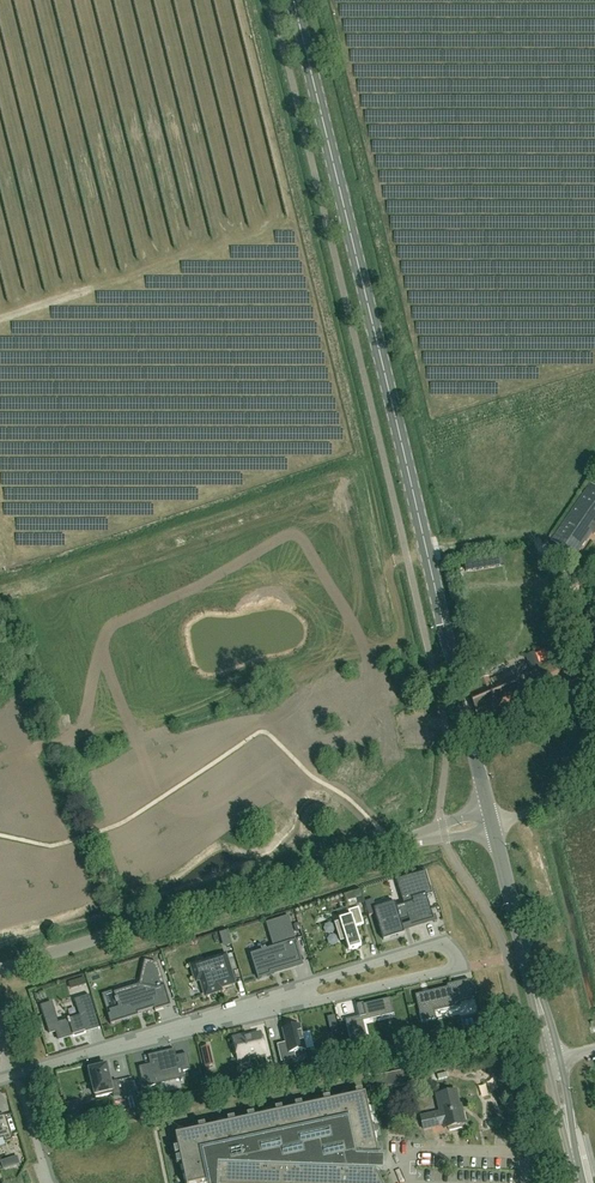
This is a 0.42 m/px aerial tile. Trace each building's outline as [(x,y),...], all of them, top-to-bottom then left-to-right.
[(594,526),(594,488),(592,486),(588,488),(552,541),(574,556),(594,526)] [(542,670),(547,681),(559,675),(553,664),(542,670)] [(494,712),(522,699),(511,672),(489,681),(489,679),(479,683),(480,685),(469,689),(479,718),(494,712)] [(579,701),(589,694),(579,677),(569,682),(579,701)] [(296,803),(298,792),(290,791),(288,802),(296,803)] [(392,906),(377,911),(381,925),(379,925),(383,940),(404,934),(404,932),(402,926),(401,923),(399,917),(407,915),(409,920),(410,924),(411,927),(433,920),(434,922),(437,922),(435,916),(433,916),(426,896),(432,894),(425,872),(396,880),(405,908),(397,910),(395,903),(391,904),(392,906)] [(360,891),(344,896),(346,903),(362,898),(360,891)] [(377,913),(376,908),(373,900),(365,902),(369,916),(375,914),(377,913)] [(340,923),(335,924),(341,942),(346,940),(349,951),(361,947),(355,927),(364,924),(358,908),(348,911),(350,917),(339,920),(340,923)] [(307,911),(298,913),(303,927),(311,925),(307,911)] [(261,951),(250,955),(258,979),(271,975),(270,973),(302,963),(296,946),(298,945),(288,916),(266,923),(273,948),(266,950),(265,948),(260,949),(261,951)] [(225,955),(192,966),(196,981),(201,980),(206,995),(221,991),(220,988),(234,983),(225,955)] [(110,1015),(108,1015),(111,1025),(139,1016),(138,1014),(154,1009),(155,1011),(171,1006),(158,963),(157,965),(154,965),(155,962),(145,960),(139,983),(139,986),(114,993),(116,999),(115,1000),(116,1004),(117,1004),(118,1008),(109,1011),(109,1012),(110,1015)] [(84,978),(78,980),(80,987),(86,985),(84,978)] [(429,993),(416,996),(420,1012),(419,1012),(422,1022),(436,1019),(434,1010),(435,1010),(453,1005),(453,1003),(460,1001),(455,983),(447,985),(448,988),(433,992),(433,991),(429,992),(429,993)] [(41,1005),(40,1006),(44,1018),(49,1034),(56,1032),(59,1040),(73,1036),(73,1037),(86,1033),(86,1032),(91,1030),(88,1019),(96,1016),(89,995),(89,996),(89,997),(82,999),(81,998),(83,1006),(77,1008),(80,1017),(69,1020),(69,1019),(67,1019),(68,1021),(58,1024),(51,1003),(41,1006),(41,1005)] [(360,1017),(346,1020),(352,1045),(366,1042),(361,1021),(386,1015),(382,1001),(391,999),(390,999),(363,1005),(363,1004),(357,1005),(360,1017)] [(474,1016),(476,1027),(484,1025),(482,1014),(474,1016)] [(337,1023),(335,1015),(327,1017),(329,1025),(337,1023)] [(286,1043),(278,1045),(282,1062),(295,1059),(294,1053),(306,1050),(314,1048),(310,1032),(302,1033),(301,1029),(300,1025),(282,1029),(286,1043)] [(235,1045),(233,1046),(235,1055),(237,1054),(239,1059),(240,1059),(249,1057),(265,1053),(260,1034),(245,1038),(244,1035),(233,1038),(235,1045)] [(209,1046),(201,1048),(204,1058),(211,1056),(209,1046)] [(160,1056),(160,1053),(151,1055),(153,1064),(139,1067),(144,1088),(156,1085),(155,1084),(181,1078),(181,1081),(182,1081),(180,1072),(191,1069),(187,1054),(176,1057),(175,1050),(163,1052),(164,1055),(160,1056)] [(107,1066),(89,1070),(96,1098),(113,1094),(113,1097),(121,1095),(118,1081),(111,1083),(107,1066)] [(274,1066),(264,1068),(266,1075),(275,1073),(274,1066)] [(410,1084),(407,1070),(376,1077),(379,1091),(410,1084)] [(431,1082),(438,1081),(436,1073),(429,1075),(431,1082)] [(444,1124),(445,1128),(448,1127),(450,1131),(462,1128),(462,1124),(465,1123),(462,1108),(460,1108),(456,1091),(437,1095),(441,1111),(422,1116),(425,1129),(444,1124)] [(176,1135),(186,1182),(206,1182),(210,1182),(210,1181),(216,1181),(216,1182),(381,1182),(374,1170),(373,1170),(373,1160),(379,1160),(365,1094),(176,1135)] [(69,1112),(65,1113),(67,1122),(74,1121),(73,1114),(69,1112)] [(3,1138),(5,1142),(13,1140),(5,1115),(0,1117),(0,1139),(3,1138)] [(10,1158),(12,1165),(19,1163),(17,1156),(10,1158)]
